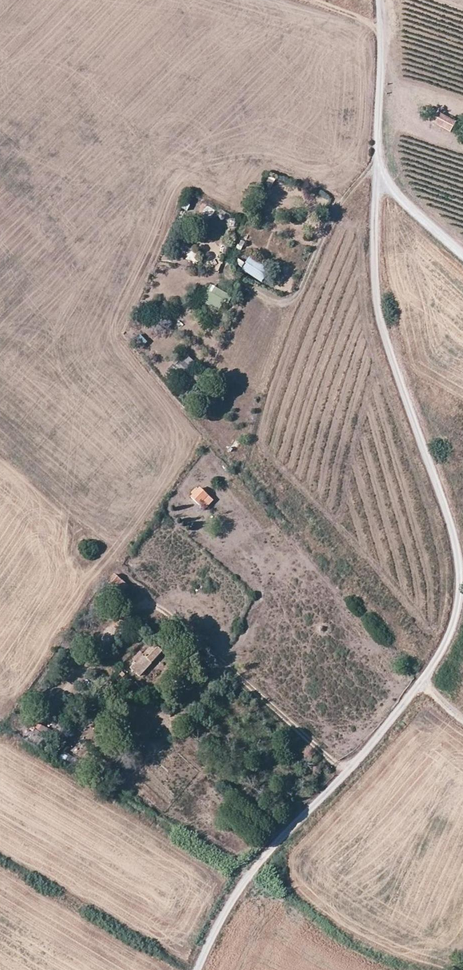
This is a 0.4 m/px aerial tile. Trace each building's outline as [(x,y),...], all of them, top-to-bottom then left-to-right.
[(434,123),(451,132),(456,123),(440,114),(434,123)] [(266,177),(264,184),(272,186),(274,179),(266,177)] [(212,216),(215,208),(205,204),(202,211),(212,216)] [(249,257),(241,270),(261,282),(269,269),(249,257)] [(205,510),(214,500),(199,485),(189,495),(205,510)] [(116,589),(123,581),(116,575),(109,584),(116,589)] [(134,670),(140,677),(163,652),(156,646),(134,670)]
